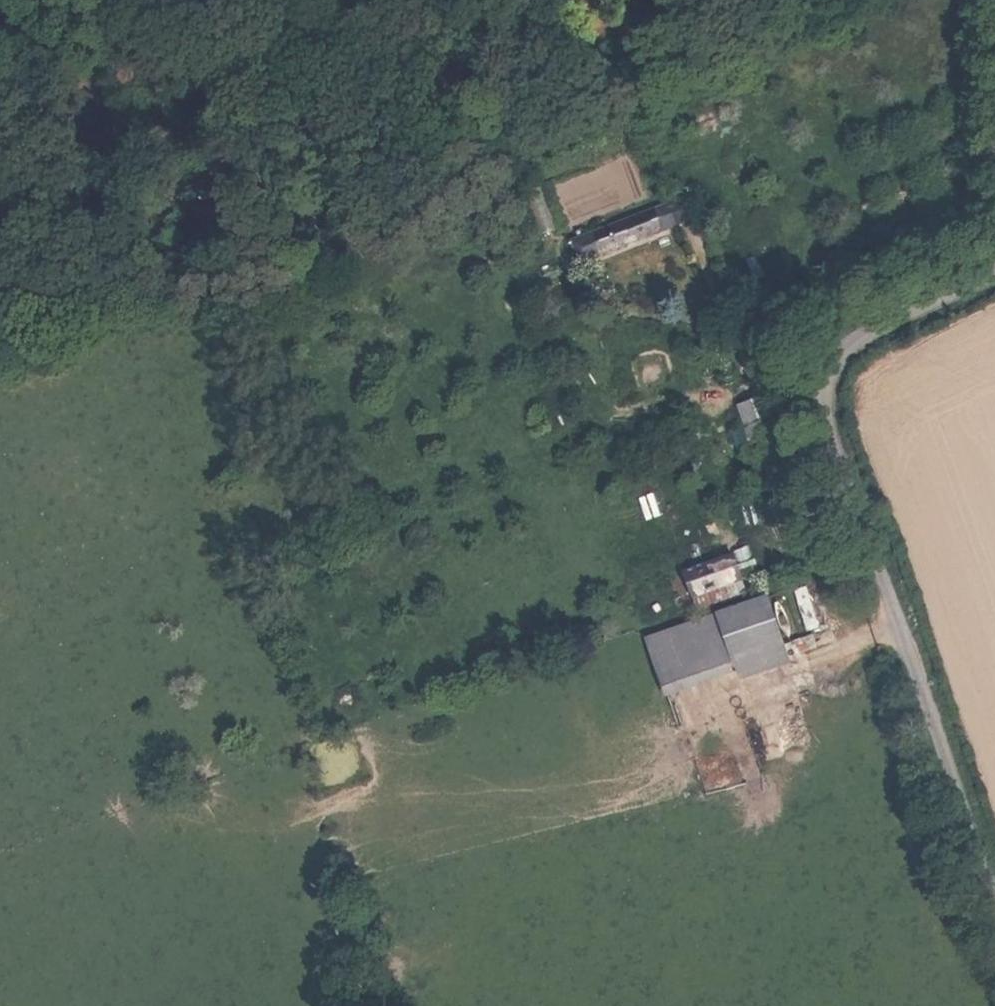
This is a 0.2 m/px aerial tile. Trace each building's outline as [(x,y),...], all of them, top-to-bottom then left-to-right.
[(679,184),(672,186),(677,198),(684,196),(679,184)] [(569,229),(578,250),(672,212),(668,202),(677,198),(672,186),(669,188),(569,229)] [(738,420),(747,441),(774,430),(766,409),(738,420)] [(676,574),(723,559),(719,545),(671,560),(676,574)] [(684,598),(732,582),(723,559),(676,574),(684,598)] [(634,627),(649,675),(767,634),(752,587),(634,627)]
